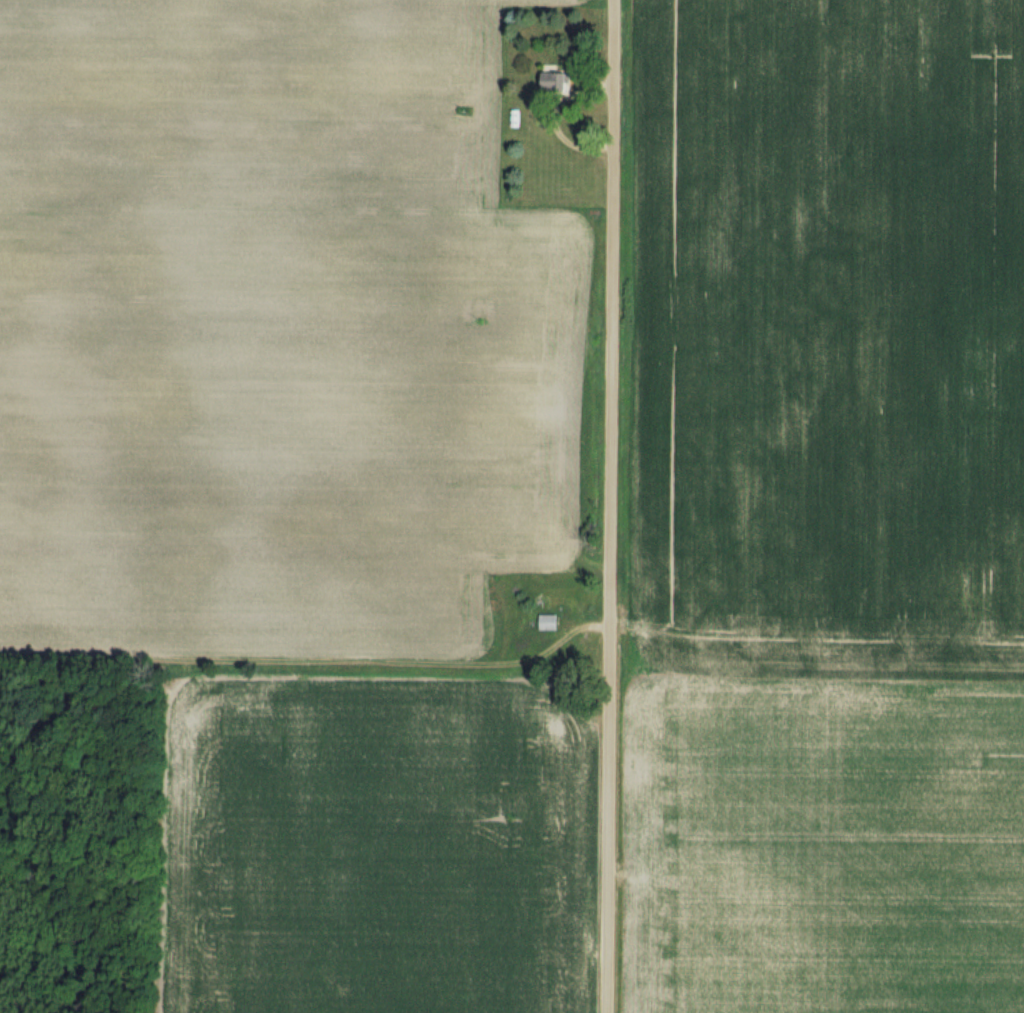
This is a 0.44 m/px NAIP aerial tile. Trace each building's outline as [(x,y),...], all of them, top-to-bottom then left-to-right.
[(544,91),(573,91),(573,71),(544,71),(544,91)] [(558,630),(558,614),(539,614),(539,630),(558,630)]
